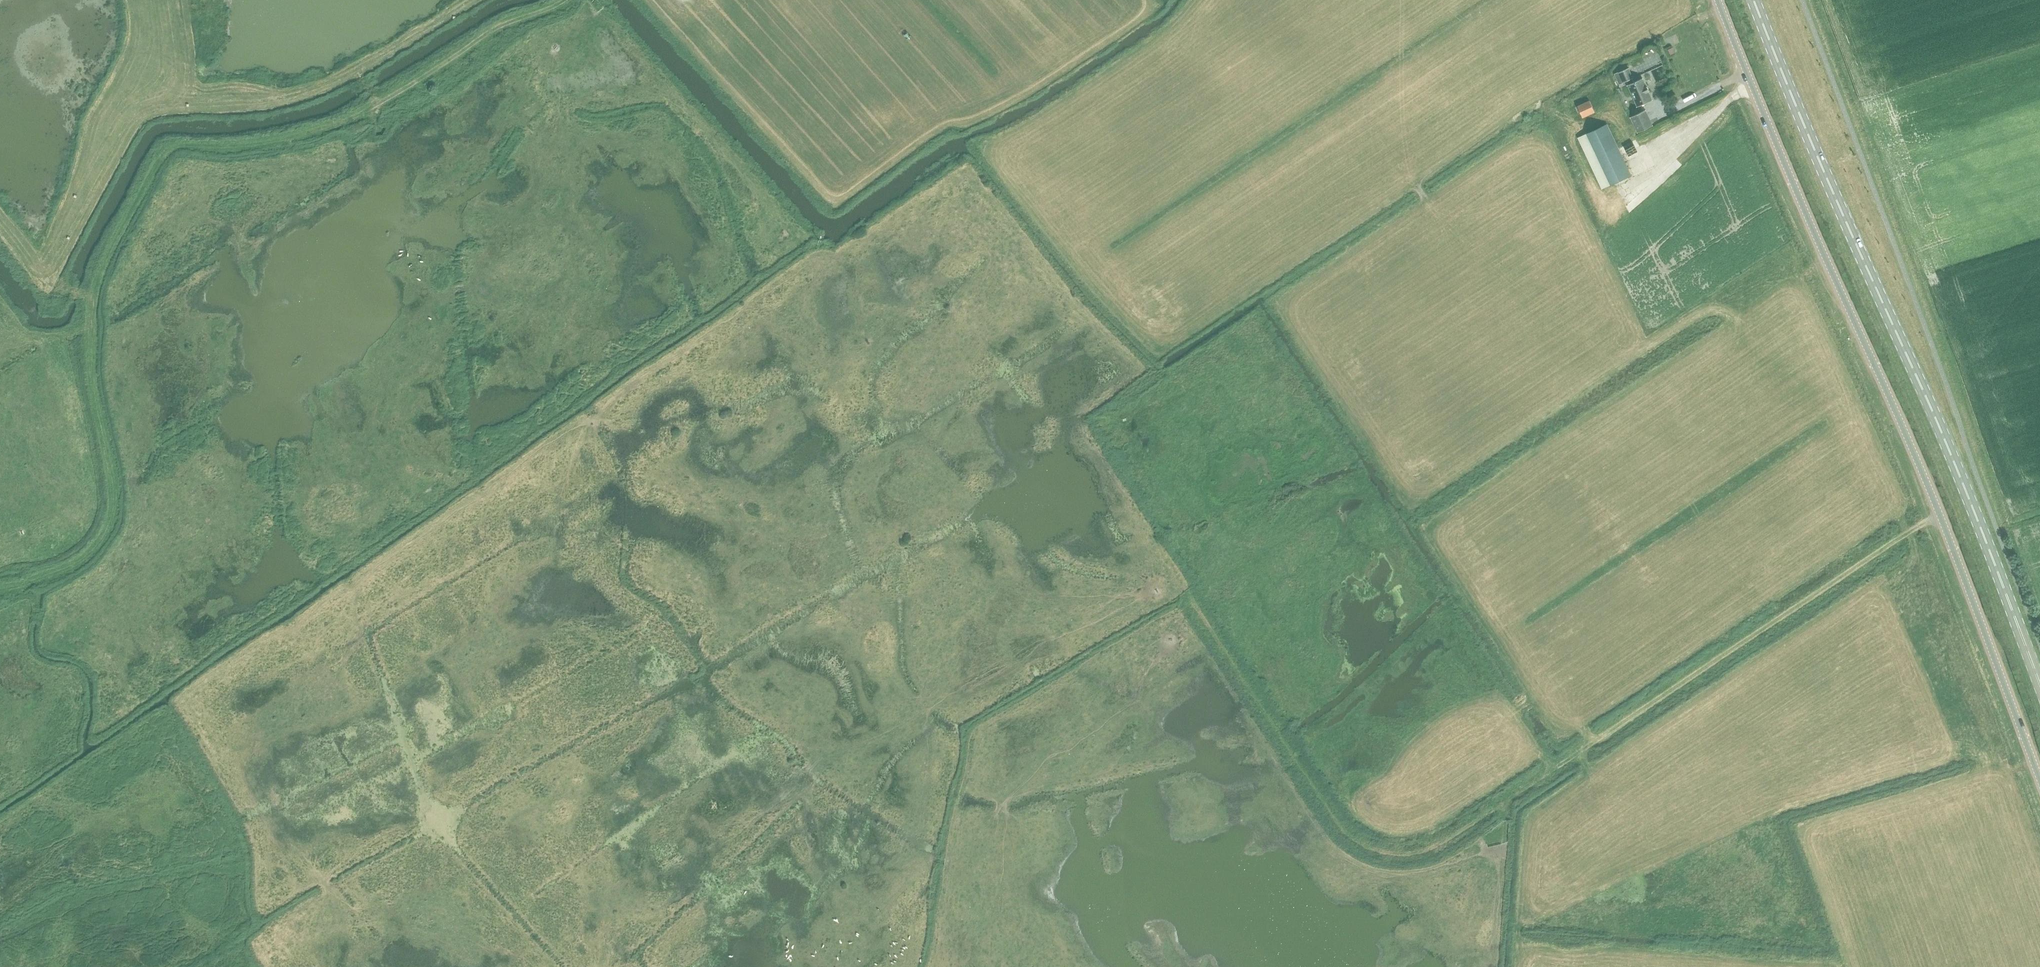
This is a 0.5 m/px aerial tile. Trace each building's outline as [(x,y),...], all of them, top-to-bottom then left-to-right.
[(1631,64),(1634,72),(1660,61),(1655,50),(1650,52),(1649,51),(1645,53),(1647,58),(1631,64)] [(1629,68),(1615,74),(1619,85),(1627,81),(1629,84),(1628,85),(1637,107),(1653,100),(1649,91),(1647,86),(1647,87),(1643,78),(1634,82),(1632,78),(1633,77),(1629,68)] [(1583,117),(1595,112),(1590,101),(1578,106),(1583,117)] [(1631,117),(1638,133),(1653,126),(1645,110),(1631,117)] [(1602,189),(1631,175),(1607,124),(1578,138),(1602,189)] [(1630,168),(1637,166),(1635,160),(1628,163),(1630,168)]
